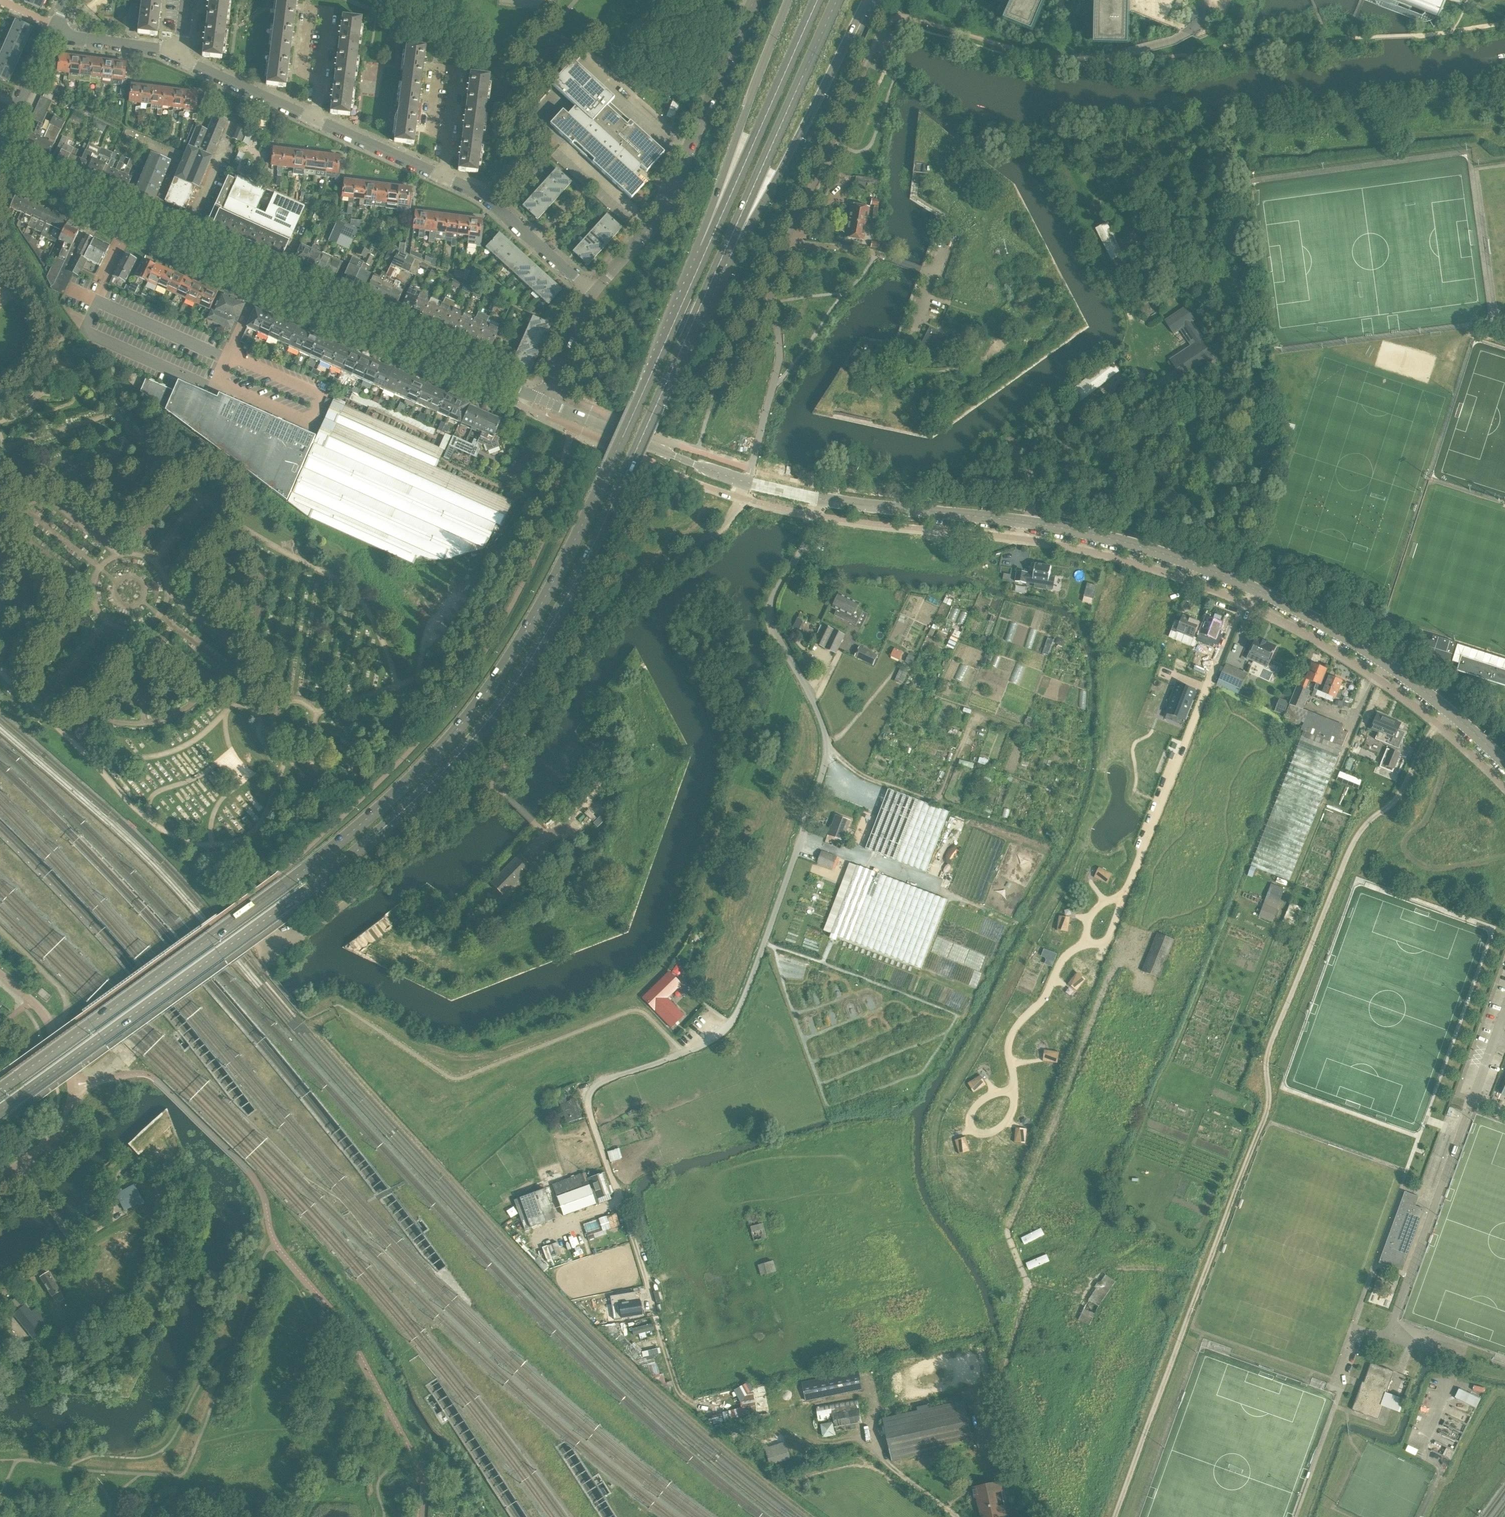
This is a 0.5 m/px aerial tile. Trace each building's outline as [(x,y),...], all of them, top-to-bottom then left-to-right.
[(24,2),(41,9),(45,0),(25,0),(24,2)] [(206,24),(226,26),(227,19),(227,13),(228,13),(227,13),(228,8),(228,7),(229,2),(229,1),(229,0),(209,0),(209,5),(208,5),(207,11),(208,11),(208,12),(206,24)] [(274,21),(294,23),(295,11),(296,11),(296,4),(296,0),(277,0),(276,2),(276,7),(275,8),(276,8),(275,13),(275,14),(274,21)] [(1012,6),(1005,23),(1033,34),(1047,0),(996,0),(1012,6)] [(1093,2),(1095,2),(1095,46),(1129,47),(1130,10),(1186,33),(1200,39),(1216,32),(1220,27),(1231,0),(1090,0),(1093,2)] [(1439,19),(1447,0),(1393,0),(1439,19)] [(161,4),(141,1),(141,8),(140,8),(140,9),(141,9),(140,14),(140,15),(139,19),(139,20),(138,25),(138,26),(137,34),(157,36),(159,23),(160,16),(159,16),(161,4)] [(340,36),(338,49),(358,52),(358,45),(359,45),(359,44),(359,39),(360,38),(359,38),(360,33),(361,27),(362,19),(342,17),(340,30),(339,36),(340,36)] [(15,22),(11,31),(28,38),(33,27),(16,20),(15,22)] [(271,46),(270,53),(290,55),(291,43),(291,42),(292,42),(292,36),(292,35),(294,23),(274,21),(273,28),(272,34),(272,39),(271,40),(272,40),(271,45),(271,46)] [(226,26),(206,24),(205,35),(205,37),(204,36),(204,37),(204,43),(202,56),(222,59),(223,51),(223,50),(223,45),(224,45),(224,40),(224,39),(225,34),(225,33),(226,26)] [(11,31),(6,42),(23,49),(28,38),(11,31)] [(6,42),(1,53),(18,60),(23,49),(6,42)] [(403,71),(402,78),(421,80),(423,69),(423,68),(424,61),(426,48),(406,45),(405,53),(405,54),(404,59),(404,60),(404,64),(403,64),(403,65),(404,65),(403,70),(403,71)] [(336,69),(334,81),(354,83),(355,76),(355,71),(356,70),(355,70),(356,65),(357,59),(358,52),(338,49),(336,62),(335,68),(336,68),(336,69)] [(0,56),(0,65),(13,71),(18,60),(1,53),(0,56)] [(290,55),(270,53),(269,60),(268,65),(268,66),(268,71),(267,77),(266,85),(286,87),(287,74),(288,74),(288,68),(290,55)] [(58,72),(69,73),(71,56),(60,55),(58,72)] [(69,73),(68,80),(79,81),(80,78),(79,78),(82,58),(71,56),(69,73)] [(79,81),(90,82),(93,59),(82,58),(79,78),(80,78),(79,81)] [(96,86),(100,86),(104,60),(93,59),(90,82),(96,83),(96,86)] [(104,60),(101,83),(112,84),(112,82),(114,62),(104,60)] [(555,89),(575,107),(568,115),(562,110),(550,124),(631,199),(644,185),(633,175),(641,167),(646,172),(664,153),(610,103),(614,99),(577,65),(573,61),(551,85),(555,89)] [(126,63),(114,62),(112,82),(112,84),(117,85),(121,85),(120,89),(120,94),(124,95),(126,80),(127,75),(128,67),(126,66),(126,63)] [(0,65),(0,79),(1,79),(8,82),(13,71),(0,65)] [(467,94),(466,106),(485,109),(486,102),(487,102),(487,101),(486,101),(487,96),(487,95),(488,90),(488,85),(489,85),(489,84),(489,76),(470,74),(468,87),(467,93),(467,94)] [(399,103),(398,110),(418,112),(419,99),(420,93),(421,80),(402,78),(401,85),(401,86),(400,91),(400,96),(399,96),(399,97),(400,97),(399,102),(399,103)] [(46,91),(52,94),(56,84),(50,81),(46,91)] [(354,83),(334,81),(332,94),(331,100),(332,100),(330,113),(350,116),(351,108),(351,102),(352,102),(351,102),(352,97),(352,96),(353,91),(354,83)] [(129,102),(141,103),(143,86),(132,85),(129,102)] [(141,103),(152,104),(154,88),(143,86),(141,103)] [(162,110),(163,106),(165,89),(154,88),(152,104),(151,108),(161,109),(162,109),(162,110)] [(163,106),(173,107),(175,90),(165,89),(163,106)] [(173,107),(185,108),(187,92),(175,90),(173,107)] [(187,92),(185,108),(196,110),(196,104),(199,104),(200,97),(197,96),(198,93),(187,92)] [(41,96),(39,102),(50,107),(52,101),(41,96)] [(672,101),(666,117),(674,120),(680,104),(672,101)] [(39,102),(36,107),(47,112),(50,107),(39,102)] [(463,126),(462,138),(481,141),(482,133),(483,133),(482,133),(483,128),(483,127),(484,122),(484,116),(485,116),(485,109),(466,106),(464,118),(464,119),(463,125),(463,126)] [(36,107),(34,113),(45,118),(47,112),(36,107)] [(78,107),(76,110),(93,118),(95,114),(78,107)] [(922,173),(930,174),(930,172),(931,165),(935,127),(937,125),(938,123),(919,109),(913,172),(914,172),(915,172),(922,173)] [(418,112),(398,110),(397,117),(396,123),(396,128),(395,128),(396,128),(395,134),(394,142),(413,144),(415,131),(416,131),(416,125),(418,112)] [(31,119),(39,122),(42,123),(45,118),(34,113),(31,119)] [(71,117),(71,118),(76,120),(82,123),(84,119),(78,116),(73,113),(71,117)] [(186,152),(185,154),(165,201),(174,205),(173,205),(174,205),(176,206),(177,206),(186,210),(188,205),(195,187),(199,189),(227,120),(214,114),(207,130),(200,127),(200,126),(200,125),(200,124),(199,124),(199,123),(198,123),(197,123),(196,123),(196,124),(195,125),(195,126),(196,126),(196,127),(189,144),(187,143),(184,151),(186,152)] [(51,123),(46,132),(57,138),(65,121),(54,116),(51,123)] [(232,138),(241,142),(249,123),(239,119),(232,138)] [(104,131),(107,125),(104,123),(99,121),(96,127),(104,131)] [(23,145),(31,149),(40,130),(41,127),(43,124),(42,123),(39,122),(34,134),(30,132),(23,145)] [(31,149),(39,152),(45,139),(43,138),(46,132),(40,130),(31,149)] [(45,139),(39,152),(48,156),(57,138),(46,132),(43,138),(45,139)] [(56,152),(54,155),(55,155),(55,156),(57,156),(59,157),(57,160),(66,165),(70,156),(74,148),(70,146),(65,144),(67,140),(67,139),(63,137),(62,137),(62,138),(61,140),(56,152)] [(481,141),(462,138),(460,149),(460,151),(459,157),(460,157),(458,170),(477,173),(478,165),(479,165),(478,165),(479,159),(480,154),(480,153),(480,148),(481,148),(481,141)] [(70,156),(66,165),(75,169),(79,160),(81,160),(85,153),(74,148),(70,156)] [(274,148),(272,158),(271,165),(278,166),(277,171),(278,171),(282,170),(282,166),(284,149),(274,148)] [(101,158),(93,177),(102,180),(108,167),(108,166),(111,158),(112,155),(100,149),(97,156),(101,158)] [(282,166),(293,168),(295,151),(284,149),(282,166)] [(75,169),(85,173),(93,154),(86,151),(85,153),(81,160),(79,160),(75,169)] [(293,168),(304,169),(306,152),(295,151),(293,168)] [(314,176),(315,174),(315,170),(317,154),(306,152),(304,169),(304,173),(304,174),(314,176)] [(150,153),(145,167),(165,176),(171,162),(150,153)] [(85,173),(93,177),(101,158),(97,156),(93,154),(85,173)] [(317,154),(315,170),(315,174),(315,176),(325,177),(326,172),(328,155),(317,154)] [(329,155),(328,155),(326,172),(325,177),(335,178),(334,183),(334,185),(338,185),(339,177),(341,168),(342,160),(339,159),(340,156),(329,155)] [(102,180),(109,184),(115,170),(112,168),(116,160),(115,160),(111,158),(108,166),(108,167),(102,180)] [(130,159),(127,165),(126,167),(131,169),(134,161),(135,161),(134,161),(130,159)] [(109,184),(118,187),(124,174),(120,172),(124,164),(123,163),(119,162),(115,170),(109,184)] [(124,174),(118,187),(126,191),(132,177),(128,176),(131,169),(126,167),(124,174)] [(145,167),(139,181),(159,189),(165,176),(145,167)] [(548,178),(550,179),(562,189),(569,181),(558,171),(553,176),(552,174),(548,178)] [(209,222),(213,224),(236,175),(230,172),(208,222),(208,223),(209,222)] [(212,226),(222,231),(246,180),(246,179),(245,179),(236,175),(213,224),(212,226)] [(856,176),(855,180),(855,181),(866,183),(865,187),(877,189),(877,185),(879,185),(880,180),(856,176)] [(544,182),(537,189),(551,201),(562,189),(550,179),(546,184),(544,182)] [(222,231),(232,235),(256,184),(255,184),(246,180),(222,231)] [(342,197),(353,198),(355,181),(344,180),(342,197)] [(159,189),(139,181),(133,195),(153,203),(159,189)] [(363,209),(364,205),(364,203),(363,203),(366,182),(355,181),(353,198),(360,199),(359,205),(359,209),(363,209)] [(374,211),(375,206),(375,204),(377,184),(366,182),(363,203),(364,203),(364,205),(370,206),(370,210),(374,211)] [(232,235),(242,240),(243,238),(256,210),(266,189),(265,189),(266,188),(265,188),(256,184),(232,235)] [(375,204),(375,206),(386,207),(386,202),(388,185),(377,184),(375,204)] [(386,202),(396,204),(399,187),(388,185),(386,202)] [(399,187),(396,204),(396,207),(397,207),(397,211),(410,213),(412,193),(412,194),(410,194),(411,188),(399,187)] [(536,194),(532,199),(543,210),(551,201),(537,189),(534,193),(536,194)] [(252,244),(262,248),(285,198),(285,197),(276,193),(266,214),(252,243),(252,244)] [(14,209),(17,211),(23,198),(16,195),(15,197),(9,194),(2,210),(1,220),(12,222),(14,218),(11,216),(14,209)] [(543,210),(532,199),(530,197),(527,201),(529,203),(524,208),(535,218),(543,210)] [(18,228),(21,221),(30,201),(23,198),(17,211),(21,213),(17,220),(19,220),(17,225),(18,228)] [(262,248),(272,253),(295,202),(295,201),(294,202),(285,198),(262,248)] [(28,216),(32,218),(37,205),(30,201),(21,221),(25,223),(28,216)] [(295,202),(272,253),(282,257),(305,206),(295,202)] [(27,226),(35,230),(44,208),(37,205),(32,218),(27,226)] [(849,221),(865,224),(868,207),(852,205),(849,221)] [(35,230),(42,233),(52,211),(44,208),(35,230)] [(242,240),(252,244),(252,243),(266,214),(256,210),(243,238),(242,240)] [(41,236),(48,239),(59,214),(52,211),(42,233),(41,236)] [(316,212),(313,218),(320,221),(323,215),(316,212)] [(424,238),(425,230),(427,213),(415,212),(413,229),(419,229),(418,238),(424,238)] [(434,243),(435,238),(437,214),(427,213),(425,230),(430,231),(428,242),(434,243)] [(59,214),(48,239),(55,242),(67,218),(59,214)] [(445,240),(445,238),(448,216),(437,214),(435,238),(445,240)] [(456,247),(457,234),(459,217),(448,216),(445,238),(452,238),(450,246),(456,247)] [(599,223),(600,225),(612,235),(620,227),(608,216),(604,221),(602,220),(599,223)] [(457,234),(468,235),(470,218),(459,217),(457,234)] [(468,235),(468,239),(467,244),(476,245),(476,246),(480,247),(483,226),(481,226),(482,220),(470,218),(468,235)] [(846,238),(862,240),(865,224),(849,221),(842,220),(843,221),(841,230),(847,231),(846,238)] [(328,240),(335,243),(336,243),(345,224),(337,221),(328,240)] [(1096,228),(1101,239),(1112,260),(1123,254),(1107,222),(1096,228)] [(62,269),(67,257),(79,230),(66,224),(58,241),(65,244),(62,250),(59,256),(58,258),(57,258),(48,276),(46,277),(51,287),(53,286),(57,278),(61,269),(62,269)] [(336,243),(338,244),(349,249),(358,230),(345,224),(336,243)] [(594,228),(588,235),(601,247),(612,235),(600,225),(596,230),(594,228)] [(23,236),(29,243),(31,238),(32,237),(24,233),(23,236)] [(73,260),(67,257),(62,269),(75,275),(89,248),(93,239),(85,235),(73,260)] [(491,253),(495,256),(506,243),(498,235),(487,246),(492,251),(491,253)] [(587,240),(583,244),(594,255),(601,247),(588,235),(585,238),(587,240)] [(29,243),(34,250),(35,247),(38,241),(31,238),(29,243)] [(94,238),(93,239),(89,248),(105,256),(110,246),(94,238)] [(399,249),(397,252),(404,255),(406,243),(400,242),(399,249)] [(499,257),(504,262),(515,250),(506,243),(495,256),(498,259),(499,257)] [(594,255),(583,244),(581,243),(577,247),(579,248),(574,253),(586,264),(594,255)] [(300,263),(304,265),(311,249),(301,245),(294,260),(296,261),(296,262),(298,263),(300,263)] [(311,268),(316,270),(323,255),(316,252),(318,247),(313,245),(311,249),(304,265),(308,267),(309,268),(311,269),(311,268)] [(397,252),(399,249),(391,246),(388,252),(390,253),(387,260),(392,262),(397,252)] [(39,258),(41,254),(42,251),(35,247),(34,250),(39,258)] [(356,254),(365,258),(368,254),(369,251),(360,247),(356,254)] [(105,256),(89,248),(75,275),(78,277),(87,260),(100,266),(105,256)] [(410,254),(421,259),(421,255),(411,250),(410,254)] [(507,268),(513,273),(524,259),(515,250),(504,262),(509,266),(507,268)] [(385,302),(386,303),(395,281),(390,279),(395,269),(393,268),(394,265),(401,269),(407,256),(404,255),(397,252),(392,262),(387,274),(376,297),(377,298),(381,300),(386,302),(385,302)] [(124,253),(118,264),(131,271),(137,259),(124,253)] [(41,254),(39,258),(44,266),(48,258),(41,254)] [(363,263),(352,286),(354,287),(354,288),(356,289),(358,289),(363,291),(370,275),(364,272),(367,266),(368,267),(373,256),(368,254),(365,258),(363,263)] [(320,272),(325,274),(332,259),(323,255),(316,270),(316,271),(319,272),(320,272)] [(407,256),(401,269),(416,275),(419,268),(426,271),(428,266),(421,263),(421,262),(415,260),(407,256)] [(341,282),(352,286),(363,263),(352,258),(341,282)] [(140,279),(147,282),(155,265),(154,265),(154,263),(151,262),(150,263),(143,259),(135,276),(140,279)] [(332,259),(325,274),(329,276),(330,277),(332,278),(333,278),(335,279),(342,263),(332,259)] [(519,275),(525,280),(535,268),(524,259),(513,273),(518,277),(519,275)] [(131,271),(118,264),(112,277),(124,283),(131,271)] [(147,282),(156,286),(164,269),(161,268),(160,266),(157,265),(156,266),(155,265),(147,282)] [(527,286),(531,290),(543,276),(535,268),(525,280),(529,284),(527,286)] [(53,290),(53,291),(63,295),(72,275),(61,269),(57,278),(53,286),(51,287),(50,287),(53,290)] [(156,286),(166,290),(174,273),(173,273),(173,272),(170,271),(169,271),(164,269),(156,286)] [(438,273),(431,270),(429,275),(436,278),(438,273)] [(375,297),(376,297),(387,274),(382,271),(380,276),(374,274),(366,292),(370,294),(370,295),(374,298),(375,297)] [(166,290),(176,295),(183,278),(180,276),(179,275),(176,274),(175,274),(174,273),(166,290)] [(450,278),(442,275),(440,280),(447,283),(450,278)] [(531,290),(539,297),(551,283),(543,276),(531,290)] [(176,295),(185,299),(192,282),(192,280),(189,279),(188,280),(183,278),(176,295)] [(395,281),(386,303),(391,305),(392,305),(396,306),(405,286),(398,283),(399,280),(397,279),(395,281)] [(460,283),(453,280),(451,285),(458,288),(460,283)] [(128,291),(135,294),(139,285),(132,282),(128,291)] [(185,299),(199,305),(203,297),(199,295),(203,287),(202,286),(202,285),(199,284),(197,284),(192,282),(185,299)] [(551,283),(539,297),(543,300),(544,298),(549,303),(560,291),(551,283)] [(471,287),(464,284),(462,289),(469,293),(471,287)] [(411,286),(409,290),(402,305),(413,310),(420,295),(422,291),(411,286)] [(202,324),(203,323),(210,309),(217,293),(213,291),(213,290),(208,288),(208,289),(203,287),(199,295),(203,297),(199,305),(205,308),(204,310),(203,310),(199,318),(200,318),(198,322),(202,324)] [(482,292),(475,289),(473,294),(480,297),(482,292)] [(206,319),(218,324),(230,298),(221,294),(214,311),(210,309),(203,323),(204,323),(206,319)] [(413,310),(424,315),(431,300),(420,295),(413,310)] [(230,298),(218,324),(231,330),(235,320),(237,321),(244,304),(230,298)] [(424,315),(435,320),(442,305),(431,300),(424,315)] [(435,320),(447,325),(453,310),(442,305),(435,320)] [(1165,321),(1168,325),(1174,334),(1181,329),(1192,346),(1173,359),(1185,376),(1216,356),(1204,338),(1203,338),(1192,321),(1196,319),(1187,306),(1165,321)] [(253,330),(257,332),(260,325),(265,313),(255,309),(248,325),(254,328),(253,330)] [(447,325),(457,330),(464,314),(453,310),(447,325)] [(263,332),(269,335),(273,325),(276,318),(265,313),(260,325),(257,332),(262,334),(263,332)] [(457,330),(468,335),(475,319),(464,314),(457,330)] [(269,337),(278,342),(286,325),(287,323),(276,318),(273,325),(269,335),(270,335),(269,337)] [(528,327),(530,328),(544,335),(549,324),(535,318),(532,324),(530,323),(528,327)] [(468,335),(478,339),(485,324),(475,319),(468,335)] [(290,345),(297,329),(298,328),(292,325),(287,323),(286,325),(278,342),(289,346),(290,345)] [(485,324),(478,339),(492,345),(495,337),(494,337),(497,329),(485,324)] [(525,333),(522,340),(539,347),(544,335),(530,328),(527,334),(525,333)] [(930,328),(922,345),(939,354),(948,336),(930,328)] [(297,329),(290,345),(296,348),(295,350),(299,352),(300,350),(308,333),(297,329)] [(300,350),(310,354),(318,338),(308,333),(300,350)] [(248,336),(244,334),(240,342),(245,344),(248,336)] [(310,354),(321,359),(329,343),(318,338),(310,354)] [(522,347),(519,352),(533,359),(539,347),(522,340),(519,346),(522,347)] [(321,359),(332,364),(339,347),(329,343),(321,359)] [(341,371),(342,369),(349,352),(339,347),(332,364),(338,367),(337,369),(341,371)] [(533,359),(519,352),(517,351),(515,356),(517,357),(514,363),(528,370),(533,359)] [(342,369),(353,373),(360,357),(349,352),(342,369)] [(352,376),(363,380),(371,362),(360,357),(353,373),(352,376)] [(1110,360),(1069,392),(1078,403),(1119,371),(1110,360)] [(373,385),(374,383),(381,366),(371,362),(363,380),(373,385)] [(374,383),(381,386),(380,388),(384,390),(385,388),(392,371),(381,366),(374,383)] [(385,388),(395,392),(403,376),(392,371),(385,388)] [(394,395),(405,400),(413,380),(403,376),(395,392),(394,395)] [(1154,389),(1159,398),(1164,394),(1162,391),(1178,381),(1175,376),(1154,389)] [(444,450),(333,401),(316,437),(315,436),(292,426),(219,394),(217,398),(215,398),(213,398),(212,398),(210,397),(209,396),(207,396),(206,395),(205,394),(204,393),(203,392),(178,381),(167,405),(160,402),(167,387),(146,379),(140,392),(165,410),(328,519),(416,559),(444,560),(484,549),(495,524),(501,527),(512,502),(436,468),(444,450)] [(416,402),(417,401),(423,385),(413,380),(405,400),(415,404),(416,402)] [(867,391),(881,398),(887,387),(873,380),(867,391)] [(422,406),(426,408),(435,389),(424,384),(423,385),(417,401),(423,404),(422,406)] [(942,388),(926,389),(927,401),(943,400),(942,388)] [(432,407),(438,410),(446,394),(435,389),(426,408),(431,410),(432,407)] [(443,415),(448,418),(457,399),(446,394),(438,410),(444,413),(443,415)] [(454,417),(460,420),(468,404),(457,399),(448,418),(453,419),(454,417)] [(471,429),(472,427),(479,411),(474,408),(475,407),(471,405),(470,406),(469,406),(461,423),(468,426),(467,428),(471,429)] [(472,427),(482,432),(489,415),(479,411),(472,427)] [(832,415),(870,423),(871,420),(833,412),(832,413),(832,415)] [(485,444),(488,451),(499,447),(497,443),(499,438),(494,435),(494,434),(496,435),(499,433),(498,430),(497,429),(501,420),(499,420),(500,418),(495,416),(494,417),(489,415),(482,432),(481,434),(478,440),(479,441),(482,442),(481,444),(481,445),(484,444),(485,444)] [(479,448),(472,445),(453,436),(443,457),(450,461),(456,448),(461,451),(462,450),(476,456),(479,448)] [(474,439),(472,445),(479,448),(481,444),(482,442),(479,441),(478,441),(474,439)] [(1127,488),(1133,490),(1137,480),(1131,478),(1127,488)] [(1073,503),(1075,504),(1077,505),(1081,506),(1082,503),(1083,503),(1080,498),(1082,492),(1075,494),(1073,492),(1072,494),(1065,491),(1064,492),(1067,494),(1065,496),(1066,497),(1065,499),(1073,503)] [(1017,570),(1015,581),(1026,583),(1026,582),(1036,584),(1036,583),(1046,584),(1046,586),(1054,587),(1055,577),(1050,576),(1051,566),(1036,564),(1034,574),(1028,573),(1028,572),(1017,570)] [(1097,585),(1087,583),(1088,583),(1084,596),(1093,598),(1092,599),(1093,599),(1097,585)] [(839,593),(833,607),(836,609),(834,614),(856,625),(863,609),(859,607),(860,604),(839,593)] [(1173,627),(1169,637),(1194,647),(1197,638),(1194,637),(1196,632),(1198,632),(1202,623),(1183,615),(1180,622),(1176,620),(1173,627)] [(1207,616),(1204,624),(1200,634),(1216,640),(1222,622),(1207,616)] [(791,631),(798,634),(804,621),(798,618),(791,631)] [(815,643),(836,653),(845,635),(823,625),(815,643)] [(1428,652),(1426,659),(1429,660),(1449,666),(1456,643),(1433,636),(1430,645),(1428,652)] [(1055,643),(1064,646),(1065,643),(1064,639),(1058,637),(1055,643)] [(1048,655),(1054,640),(1048,638),(1043,654),(1048,655)] [(1277,647),(1256,638),(1247,658),(1267,668),(1271,660),(1277,647)] [(859,646),(854,656),(873,665),(878,655),(859,646)] [(895,648),(893,654),(900,657),(902,652),(895,648)] [(814,661),(809,652),(798,657),(803,667),(814,661)] [(909,654),(906,661),(912,664),(915,657),(909,654)] [(989,664),(992,657),(986,655),(983,662),(989,664)] [(1462,657),(1457,671),(1504,687),(1504,671),(1462,657)] [(1217,684),(1239,694),(1248,674),(1226,664),(1219,679),(1217,684)] [(1324,674),(1324,675),(1327,669),(1313,664),(1308,677),(1307,679),(1301,677),(1298,686),(1297,686),(1290,704),(1285,714),(1287,715),(1285,718),(1303,725),(1301,729),(1304,730),(1336,744),(1342,746),(1348,733),(1342,730),(1344,725),(1303,709),(1310,691),(1305,689),(1309,680),(1317,683),(1320,684),(1324,674)] [(907,673),(902,670),(897,682),(902,685),(907,673)] [(1329,676),(1324,675),(1324,674),(1320,684),(1317,683),(1314,689),(1336,698),(1343,681),(1329,676)] [(1256,696),(1273,702),(1277,690),(1261,684),(1256,696)] [(902,691),(908,693),(910,687),(905,685),(902,691)] [(1194,691),(1188,689),(1178,685),(1177,687),(1175,686),(1169,701),(1171,701),(1172,702),(1167,712),(1185,719),(1187,720),(1194,701),(1192,700),(1191,700),(1194,691)] [(407,700),(412,711),(418,709),(413,697),(407,700)] [(1289,702),(1288,702),(1281,698),(1277,708),(1285,711),(1289,702)] [(1378,714),(1372,729),(1375,730),(1378,732),(1375,739),(1399,749),(1406,732),(1398,729),(1401,723),(1378,714)] [(1304,730),(1251,865),(1289,880),(1342,746),(1336,744),(1304,730)] [(1387,748),(1380,767),(1393,772),(1394,768),(1400,754),(1390,750),(1387,748)] [(650,764),(650,752),(634,753),(635,765),(650,764)] [(989,760),(980,757),(978,762),(987,765),(989,760)] [(889,789),(866,849),(926,872),(949,812),(889,789)] [(828,834),(843,840),(850,821),(837,816),(831,829),(830,829),(828,834)] [(822,851),(818,862),(833,868),(837,857),(822,851)] [(491,883),(503,895),(530,867),(519,855),(491,883)] [(857,865),(831,933),(835,935),(922,967),(947,899),(857,865)] [(1112,874),(1099,867),(1094,877),(1107,884),(1112,874)] [(606,878),(594,886),(594,887),(601,896),(613,887),(606,878)] [(1268,892),(1281,897),(1284,889),(1280,887),(1280,885),(1277,884),(1276,886),(1271,884),(1268,892)] [(1297,924),(1301,904),(1290,902),(1285,921),(1297,924)] [(360,954),(373,943),(391,929),(391,928),(392,927),(393,926),(386,918),(387,917),(386,915),(385,914),(342,947),(359,955),(360,954)] [(1070,917),(1059,916),(1057,930),(1068,932),(1070,917)] [(1142,971),(1159,978),(1175,940),(1158,933),(1142,971)] [(1052,966),(1054,961),(1049,959),(1048,956),(1050,951),(1044,949),(1042,956),(1045,958),(1046,961),(1045,964),(1052,966)] [(1056,954),(1050,951),(1048,956),(1049,959),(1054,961),(1056,954)] [(669,972),(642,998),(671,1027),(684,1015),(667,998),(681,984),(669,972)] [(1086,979),(1077,972),(1068,984),(1077,991),(1086,979)] [(1059,1052),(1044,1050),(1043,1061),(1057,1063),(1059,1052)] [(986,1085),(980,1075),(968,1083),(974,1092),(986,1085)] [(560,1105),(560,1104),(564,1103),(567,1102),(563,1092),(556,1094),(560,1105)] [(560,1104),(563,1112),(567,1123),(581,1118),(575,1100),(571,1101),(567,1102),(564,1103),(560,1104)] [(129,1145),(129,1146),(132,1148),(136,1152),(125,1162),(130,1167),(140,1157),(138,1155),(140,1154),(145,1150),(143,1148),(169,1127),(171,1126),(172,1125),(167,1108),(128,1144),(129,1145)] [(755,1124),(756,1125),(757,1129),(761,1128),(763,1135),(775,1132),(771,1119),(766,1121),(765,1119),(759,1121),(759,1123),(755,1124)] [(551,1124),(552,1125),(553,1129),(561,1127),(559,1121),(551,1124)] [(0,1386),(0,1388),(128,1397),(211,1224),(172,1125),(171,1126),(175,1137),(209,1224),(127,1395),(0,1386)] [(1027,1129),(1016,1128),(1014,1142),(1026,1143),(1027,1129)] [(970,1151),(966,1137),(955,1140),(960,1154),(970,1151)] [(620,1147),(608,1150),(611,1160),(622,1157),(620,1147)] [(128,1179),(132,1175),(128,1171),(124,1175),(128,1179)] [(586,1179),(585,1174),(584,1173),(552,1184),(563,1216),(595,1204),(594,1200),(611,1194),(604,1173),(586,1179)] [(116,1194),(124,1210),(132,1206),(138,1203),(139,1205),(144,1203),(134,1185),(116,1194)] [(544,1189),(514,1200),(524,1230),(545,1223),(548,1221),(555,1219),(544,1189)] [(1392,1267),(1402,1271),(1424,1209),(1415,1206),(1418,1197),(1405,1192),(1402,1201),(1408,1204),(1405,1211),(1399,1209),(1379,1263),(1387,1266),(1388,1264),(1393,1265),(1392,1267)] [(747,1214),(752,1232),(751,1232),(754,1241),(766,1238),(759,1211),(747,1214)] [(620,1225),(616,1213),(606,1217),(611,1228),(620,1225)] [(417,1223),(416,1224),(421,1231),(423,1233),(425,1231),(428,1229),(426,1227),(423,1223),(421,1220),(419,1222),(418,1222),(417,1223)] [(561,1252),(561,1254),(567,1253),(563,1236),(555,1237),(556,1246),(544,1249),(546,1255),(561,1252)] [(537,1257),(529,1248),(526,1252),(534,1261),(537,1257)] [(548,1267),(538,1256),(537,1257),(534,1261),(543,1271),(548,1267)] [(758,1265),(761,1276),(776,1271),(772,1261),(758,1265)] [(60,1291),(56,1285),(48,1273),(40,1277),(52,1296),(55,1301),(57,1299),(59,1302),(64,1299),(62,1296),(63,1296),(60,1291)] [(1089,1299),(1080,1317),(1079,1320),(1090,1325),(1099,1306),(1116,1281),(1106,1275),(1100,1284),(1098,1282),(1095,1287),(1096,1288),(1089,1299)] [(640,1308),(638,1299),(637,1300),(635,1292),(610,1296),(614,1319),(641,1315),(641,1314),(643,1313),(642,1308),(640,1308)] [(13,1315),(33,1339),(50,1324),(37,1308),(31,1312),(25,1305),(13,1315)] [(645,1332),(654,1330),(653,1323),(631,1329),(633,1335),(639,1334),(640,1339),(646,1337),(645,1332)] [(642,1351),(644,1360),(655,1357),(654,1354),(661,1352),(660,1347),(642,1351)] [(436,1378),(437,1377),(418,1354),(409,1361),(409,1362),(418,1356),(436,1378)] [(659,1374),(656,1363),(641,1367),(674,1395),(672,1381),(666,1383),(664,1373),(659,1374)] [(1377,1419),(1391,1380),(1394,1371),(1371,1363),(1353,1411),(1377,1419)] [(802,1382),(806,1401),(863,1390),(860,1370),(802,1382)] [(428,1385),(429,1385),(432,1382),(436,1380),(437,1380),(444,1390),(504,1483),(526,1516),(529,1516),(506,1482),(445,1389),(440,1381),(437,1377),(436,1378),(432,1381),(427,1384),(425,1386),(430,1393),(424,1398),(426,1402),(429,1406),(442,1426),(448,1421),(493,1490),(511,1516),(513,1516),(495,1489),(434,1396),(427,1386),(428,1385)] [(734,1389),(740,1399),(755,1391),(749,1381),(734,1389)] [(1455,1397),(1477,1406),(1481,1397),(1459,1388),(1455,1397)] [(1396,1396),(1391,1409),(1400,1412),(1405,1399),(1404,1399),(1396,1396)] [(858,1399),(816,1406),(819,1421),(833,1419),(834,1422),(821,1424),(823,1437),(836,1435),(836,1432),(856,1428),(855,1424),(862,1423),(861,1414),(860,1414),(858,1399)] [(883,1418),(892,1461),(955,1448),(956,1453),(966,1450),(966,1449),(975,1447),(974,1444),(964,1401),(929,1408),(928,1405),(917,1407),(918,1411),(883,1418)] [(442,1411),(437,1414),(442,1423),(447,1420),(442,1411)] [(767,1456),(770,1464),(789,1458),(787,1450),(767,1456)] [(974,1499),(977,1498),(981,1516),(1001,1516),(1009,1515),(1001,1481),(971,1488),(974,1499)]
